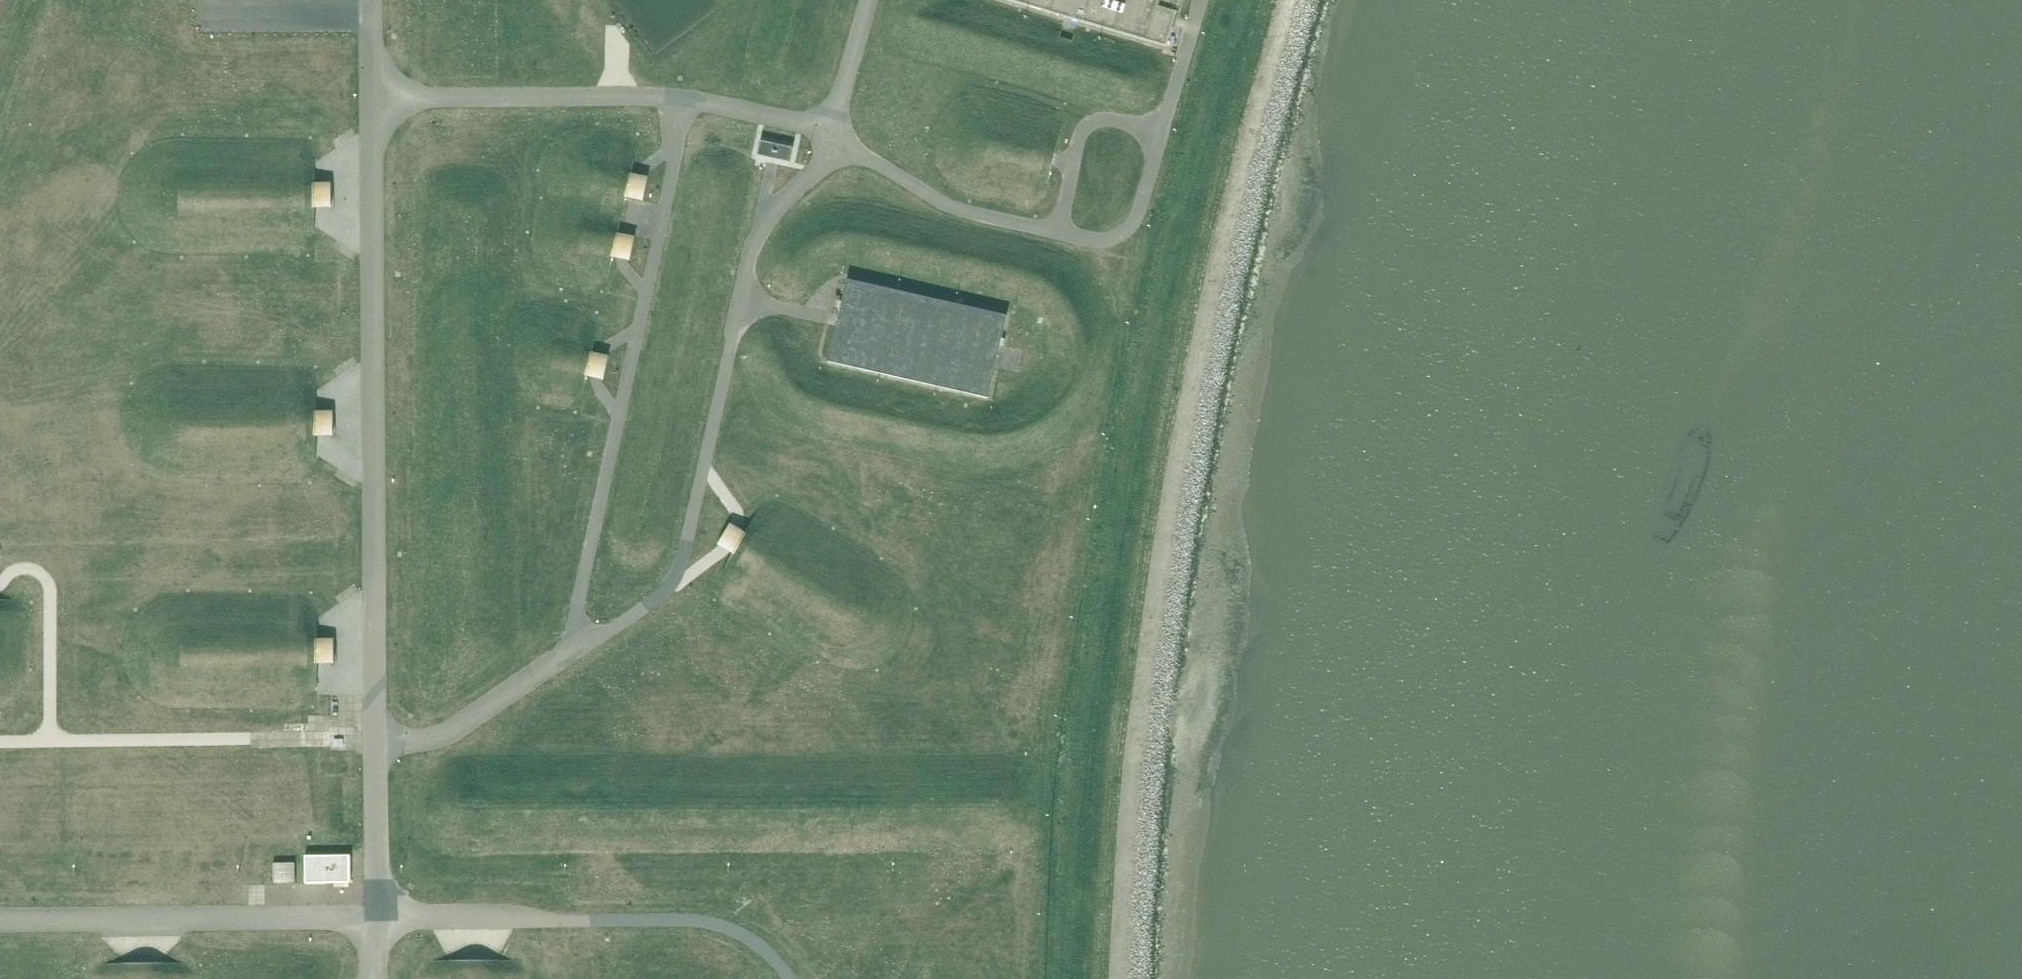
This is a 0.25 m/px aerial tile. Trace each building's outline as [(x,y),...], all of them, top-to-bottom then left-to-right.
[(1072,19),(1167,47),(1181,0),(1006,0),(1072,19)] [(1049,171),(1047,182),(1048,183),(1051,171),(1051,170),(1052,168),(1053,165),(1055,154),(1056,151),(1056,150),(1059,137),(1057,136),(1049,171)] [(761,141),(758,155),(790,162),(793,148),(761,141)] [(631,177),(632,173),(587,163),(582,187),(626,197),(627,193),(631,177)] [(626,197),(642,200),(643,201),(648,177),(647,177),(632,173),(631,177),(627,193),(626,197)] [(314,183),(314,207),(320,207),(332,207),(332,183),(331,183),(320,183),(314,183)] [(613,256),(613,257),(629,260),(630,261),(635,237),(634,236),(623,234),(622,234),(618,233),(616,245),(613,256)] [(1007,316),(847,280),(838,320),(828,362),(988,398),(995,368),(1001,345),(1004,345),(1005,339),(1002,338),(1007,316)] [(587,375),(587,376),(602,380),(604,380),(609,356),(608,355),(592,352),(591,357),(588,370),(587,375)] [(316,411),(315,435),(322,435),(333,435),(333,411),(322,411),(316,411)] [(731,523),(718,544),(719,545),(733,554),(746,532),(732,524),(731,523)] [(322,639),(317,639),(317,663),(322,663),(334,663),(334,638),(322,639)] [(337,737),(327,736),(327,744),(337,745),(337,737)] [(305,856),(305,883),(351,883),(350,855),(305,856)] [(295,863),(274,864),(274,884),(295,883),(295,863)]
